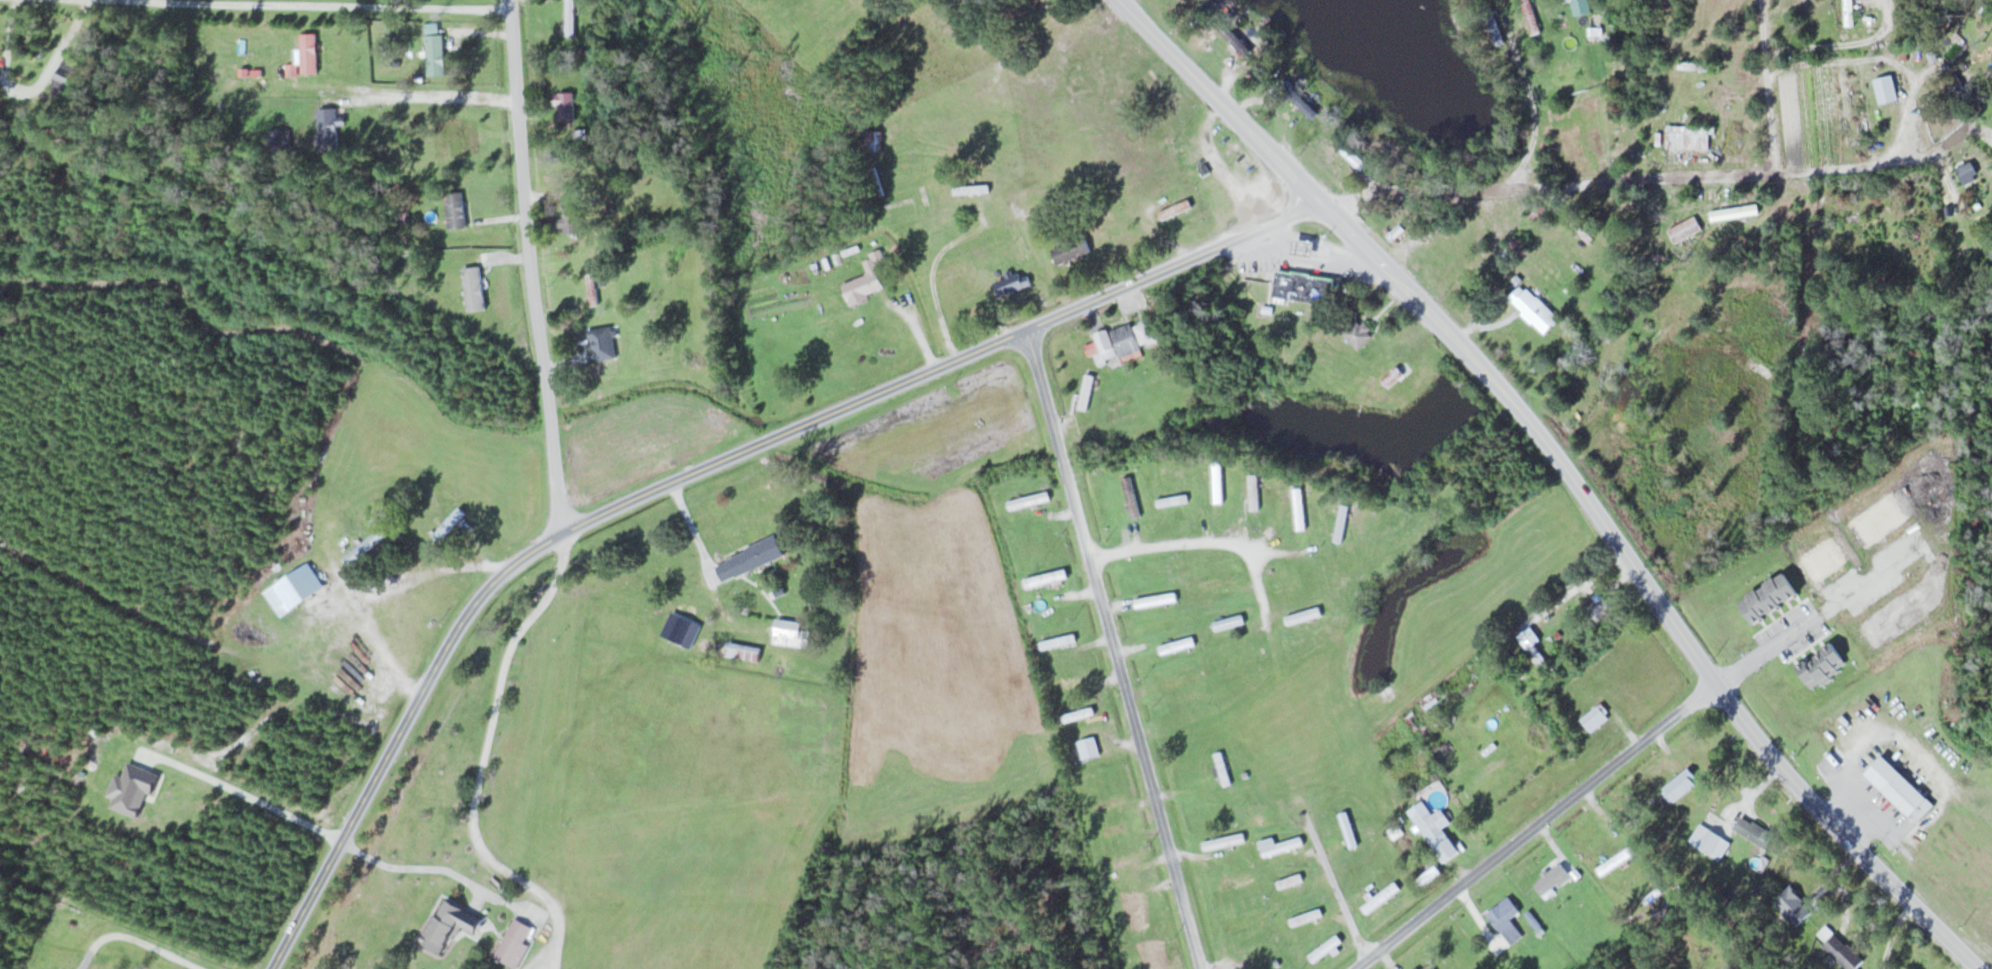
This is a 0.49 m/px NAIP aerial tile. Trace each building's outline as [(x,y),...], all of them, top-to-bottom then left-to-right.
[(566,36),(575,36),(575,0),(566,0),(566,36)] [(971,10),(979,0),(959,0),(971,10)] [(1574,15),(1591,12),(1589,0),(1571,0),(1574,15)] [(1844,25),(1854,25),(1854,0),(1844,0),(1844,25)] [(1243,44),(1221,16),(1213,22),(1234,51),(1243,44)] [(301,73),(317,73),(317,33),(301,33),(301,73)] [(444,75),(444,35),(427,35),(427,75),(444,75)] [(80,64),(65,56),(49,88),(64,96),(80,64)] [(1899,99),(1893,74),(1874,79),(1880,104),(1899,99)] [(574,92),(556,92),(556,122),(574,122),(574,92)] [(1318,114),(1302,97),(1296,102),(1312,119),(1318,114)] [(319,151),(339,151),(338,125),(344,125),(344,117),(337,117),(336,107),(319,108),(319,129),(309,130),(309,144),(319,143),(319,151)] [(1685,131),(1666,131),(1666,149),(1712,149),(1712,126),(1685,126),(1685,131)] [(290,149),(290,130),(268,130),(268,149),(290,149)] [(881,150),(881,130),(863,130),(863,150),(881,150)] [(1361,171),(1367,164),(1344,141),(1338,147),(1361,171)] [(1957,167),(1963,183),(1979,177),(1972,161),(1957,167)] [(446,194),(449,230),(466,228),(463,192),(446,194)] [(1714,222),(1759,213),(1758,204),(1712,214),(1714,222)] [(559,217),(559,234),(578,234),(578,207),(563,207),(563,217),(559,217)] [(1703,230),(1696,216),(1668,230),(1676,244),(1703,230)] [(1390,240),(1404,232),(1399,221),(1384,229),(1390,240)] [(1091,253),(1084,234),(1051,246),(1059,265),(1091,253)] [(1297,255),(1312,257),(1314,242),(1299,240),(1297,255)] [(850,306),(870,299),(868,295),(884,289),(876,265),(886,262),(882,251),(862,258),(868,275),(842,284),(850,306)] [(467,311),(485,310),(481,267),(463,268),(467,311)] [(1336,278),(1278,270),(1274,297),(1333,305),(1336,278)] [(1031,287),(1027,272),(994,280),(998,295),(1031,287)] [(598,305),(595,273),(587,273),(590,306),(598,305)] [(1511,300),(1545,334),(1560,320),(1525,285),(1511,300)] [(1340,330),(1360,350),(1375,334),(1356,315),(1340,330)] [(1159,344),(1152,317),(1094,334),(1096,342),(1086,345),(1089,356),(1094,354),(1098,366),(1108,363),(1109,368),(1122,364),(1119,356),(1159,344)] [(591,329),(596,352),(614,349),(611,337),(620,335),(618,324),(591,329)] [(1400,381),(1405,375),(1396,366),(1382,381),(1396,394),(1404,385),(1400,381)] [(1095,376),(1086,374),(1078,408),(1087,410),(1095,376)] [(1223,460),(1213,460),(1213,502),(1223,502),(1223,460)] [(1250,474),(1250,509),(1259,509),(1259,474),(1250,474)] [(1124,477),(1132,518),(1140,516),(1132,476),(1124,477)] [(1295,529),(1304,529),(1304,487),(1295,487),(1295,529)] [(1008,500),(1010,509),(1051,499),(1049,490),(1008,500)] [(1158,506),(1188,503),(1188,494),(1157,497),(1158,506)] [(1335,541),(1344,542),(1349,504),(1340,503),(1335,541)] [(785,556),(777,536),(715,561),(722,581),(785,556)] [(1025,578),(1028,588),(1069,576),(1066,566),(1025,578)] [(1613,612),(1602,590),(1584,599),(1596,621),(1613,612)] [(1135,598),(1136,608),(1178,600),(1176,591),(1135,598)] [(1287,624),(1322,615),(1320,606),(1285,615),(1287,624)] [(1245,622),(1243,613),(1213,622),(1216,631),(1245,622)] [(802,628),(803,621),(776,618),(773,643),(809,647),(811,629),(802,628)] [(1040,640),(1042,648),(1076,642),(1075,634),(1040,640)] [(759,661),(762,646),(699,635),(696,650),(759,661)] [(1161,654),(1196,645),(1194,636),(1159,645),(1161,654)] [(1055,690),(1083,685),(1081,677),(1053,682),(1055,690)] [(1592,732),(1610,717),(1599,705),(1582,719),(1592,732)] [(1063,722),(1095,714),(1093,707),(1061,715),(1063,722)] [(1101,754),(1095,736),(1078,742),(1084,759),(1101,754)] [(1230,784),(1222,751),(1215,753),(1223,786),(1230,784)] [(1866,773),(1917,823),(1935,804),(1884,754),(1866,773)] [(1664,787),(1675,801),(1701,781),(1690,767),(1664,787)] [(1096,804),(1097,811),(1125,803),(1123,797),(1096,804)] [(1433,816),(1424,800),(1410,809),(1443,863),(1460,853),(1444,827),(1451,822),(1443,810),(1433,816)] [(1339,814),(1350,849),(1358,846),(1348,811),(1339,814)] [(1267,823),(1263,812),(1251,816),(1254,828),(1267,823)] [(1776,833),(1742,816),(1734,830),(1769,848),(1776,833)] [(1710,855),(1724,838),(1711,828),(1697,844),(1710,855)] [(1203,840),(1204,850),(1246,842),(1244,833),(1203,840)] [(1274,837),(1260,840),(1263,855),(1304,847),(1302,838),(1275,843),(1274,837)] [(1637,854),(1633,846),(1597,867),(1601,874),(1637,854)] [(1143,857),(1141,851),(1113,862),(1115,868),(1143,857)] [(1544,897),(1572,876),(1562,862),(1534,883),(1544,897)] [(1304,880),(1301,873),(1277,881),(1280,888),(1304,880)] [(1366,912),(1401,891),(1397,884),(1361,904),(1366,912)] [(1774,901),(1798,926),(1814,910),(1790,886),(1774,901)] [(441,953),(456,924),(475,933),(483,917),(441,897),(419,942),(441,953)] [(1121,903),(1129,928),(1148,922),(1141,898),(1121,903)] [(1511,918),(1521,911),(1513,900),(1504,907),(1501,903),(1487,913),(1506,939),(1520,929),(1511,918)] [(1323,915),(1321,908),(1290,918),(1292,925),(1323,915)] [(495,957),(515,967),(534,928),(514,918),(495,957)] [(1849,968),(1857,968),(1865,961),(1837,932),(1824,945),(1849,968)] [(1343,941),(1338,934),(1309,955),(1314,962),(1343,941)]
